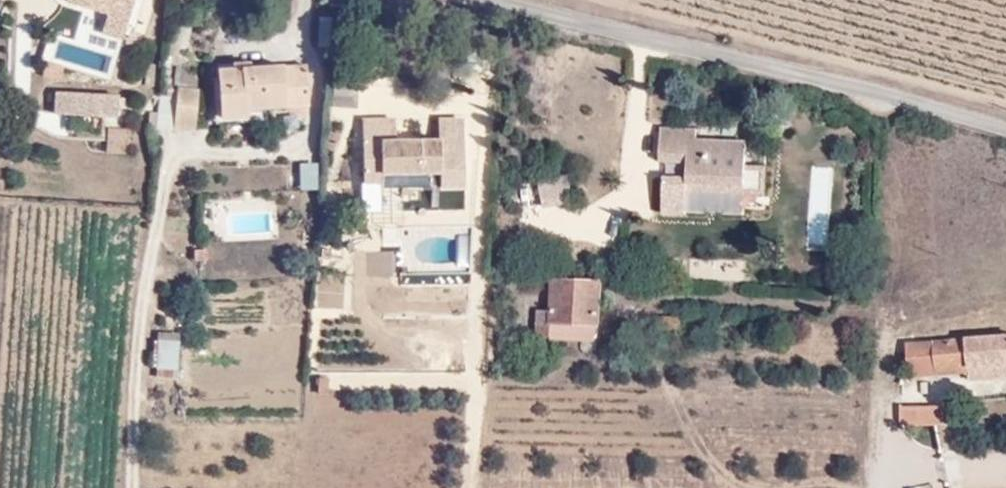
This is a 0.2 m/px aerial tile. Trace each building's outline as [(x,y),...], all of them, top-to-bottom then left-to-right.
[(123,22),(128,0),(61,0),(59,4),(81,9),(123,22)] [(78,19),(120,30),(123,22),(81,9),(78,19)] [(327,20),(314,19),(313,41),(326,42),(327,20)] [(242,106),(244,104),(264,104),(306,102),(306,66),(279,63),(252,64),(225,67),(218,68),(219,107),(224,112),(243,111),(242,110),(242,106)] [(199,87),(174,86),(171,126),(196,128),(199,87)] [(115,120),(116,103),(59,97),(59,117),(115,120)] [(356,117),(358,182),(378,182),(378,194),(399,194),(399,170),(424,169),(425,184),(438,184),(437,137),(394,138),(394,117),(356,117)] [(106,153),(126,154),(127,128),(107,127),(106,153)] [(683,165),(683,193),(740,193),(760,194),(760,166),(740,165),(741,144),(684,142),(684,132),(659,132),(659,164),(683,165)] [(298,163),(299,190),(317,190),(317,163),(298,163)] [(537,183),(542,207),(571,200),(566,175),(537,183)] [(681,202),(682,176),(667,176),(667,201),(681,202)] [(538,309),(537,336),(552,337),(553,322),(600,323),(602,281),(595,281),(595,275),(587,275),(587,280),(557,280),(556,310),(538,309)] [(552,337),(600,338),(600,323),(553,322),(552,337)] [(180,339),(152,337),(150,362),(178,364),(180,339)] [(910,342),(911,375),(972,373),(972,367),(1005,367),(1005,340),(910,342)] [(1005,383),(1005,367),(972,367),(972,373),(972,384),(1005,383)] [(331,374),(317,374),(314,393),(329,393),(331,374)] [(920,422),(920,404),(903,404),(903,418),(904,420),(907,421),(910,422),(920,422)] [(937,409),(921,409),(922,421),(938,420),(937,409)]
